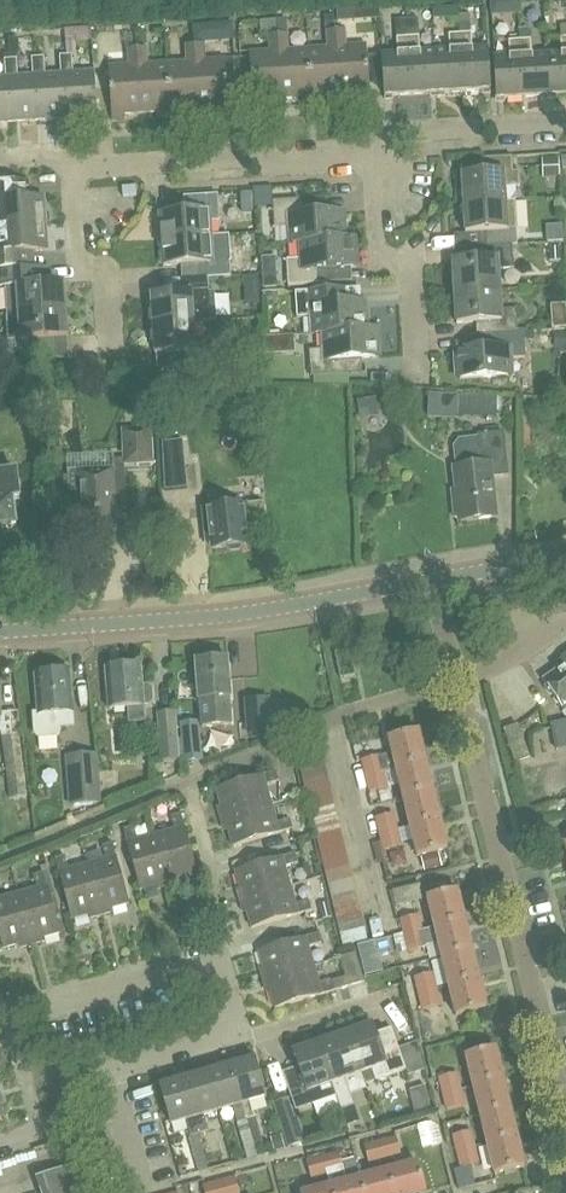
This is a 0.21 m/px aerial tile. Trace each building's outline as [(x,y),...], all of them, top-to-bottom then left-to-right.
[(491,16),(503,15),(502,0),(490,0),(491,16)] [(432,6),(433,18),(450,17),(450,5),(432,6)] [(350,6),(337,7),(337,21),(351,20),(350,6)] [(324,14),(325,31),(335,30),(333,13),(324,14)] [(276,18),(265,18),(265,32),(268,36),(269,52),(249,53),(252,107),(265,106),(265,101),(282,99),(278,35),(277,35),(276,18)] [(278,18),(278,35),(282,99),(299,98),(299,104),(311,103),(307,49),(287,51),(286,34),(286,18),(278,18)] [(384,97),(411,96),(407,18),(396,19),(397,38),(396,38),(397,54),(381,55),(384,97)] [(411,96),(436,94),(434,52),(419,53),(418,37),(420,37),(419,18),(407,18),(411,96)] [(192,23),(194,43),(206,42),(212,32),(211,22),(192,23)] [(565,96),(565,24),(560,24),(561,37),(560,37),(561,53),(546,54),(549,97),(565,96)] [(344,30),(337,31),(335,31),(339,96),(356,94),(357,100),(369,99),(366,45),(345,47),(344,30)] [(327,48),(307,49),(311,103),(323,103),(322,97),(339,96),(335,31),(326,32),(327,48)] [(489,91),(487,49),(471,49),(470,33),(459,34),(462,93),(489,91)] [(449,51),(434,52),(436,94),(462,93),(459,34),(448,35),(449,51)] [(530,39),(519,40),(523,98),(549,97),(546,54),(531,55),(530,39)] [(493,57),(496,100),(523,98),(519,40),(507,40),(509,56),(493,57)] [(186,62),(166,64),(170,118),(182,117),(181,111),(198,110),(194,45),(185,46),(186,62)] [(203,45),(194,45),(198,110),(216,109),(216,115),(229,114),(225,60),(204,61),(203,45)] [(124,115),(141,114),(137,49),(128,50),(129,66),(108,68),(112,122),(124,121),(124,115)] [(145,49),(137,49),(141,114),(158,113),(158,119),(170,118),(166,64),(146,65),(145,49)] [(72,56),(64,56),(59,57),(60,75),(65,74),(68,119),(97,117),(94,72),(73,74),(72,56)] [(41,121),(68,119),(65,74),(60,75),(45,76),(44,58),(31,59),(32,76),(38,76),(41,121)] [(13,123),(41,121),(38,76),(32,76),(18,77),(16,60),(4,60),(5,78),(10,78),(13,123)] [(5,78),(0,79),(0,124),(13,123),(10,78),(5,78)] [(520,170),(513,171),(512,157),(480,159),(481,174),(461,175),(463,204),(505,202),(504,187),(520,186),(520,170)] [(559,161),(545,161),(545,174),(559,173),(559,161)] [(45,225),(43,198),(31,199),(30,182),(0,184),(0,228),(45,225)] [(243,192),(244,210),(245,221),(256,220),(255,191),(243,192)] [(160,214),(162,240),(210,237),(209,222),(219,221),(217,195),(207,196),(207,210),(160,214)] [(293,243),(303,243),(303,242),(341,239),(339,212),(303,214),(302,200),(272,201),(274,227),(291,226),(293,243)] [(484,233),(485,247),(517,245),(516,230),(520,230),(519,216),(506,217),(505,202),(463,204),(465,234),(484,233)] [(18,270),(17,253),(47,251),(45,225),(0,228),(0,271),(18,270)] [(203,264),(204,278),(208,278),(230,276),(240,275),(239,259),(229,260),(228,251),(211,252),(210,237),(162,240),(163,266),(203,264)] [(317,269),(353,267),(351,238),(341,239),(303,242),(303,243),(304,259),(286,260),(287,286),(318,284),(317,269)] [(452,261),(454,292),(499,289),(498,269),(513,268),(512,245),(517,245),(485,247),(479,247),(480,259),(452,261)] [(549,247),(549,262),(562,260),(561,247),(549,247)] [(18,270),(0,271),(0,272),(1,271),(3,288),(5,288),(7,314),(65,310),(63,283),(42,285),(41,269),(18,270)] [(277,287),(276,272),(263,272),(264,288),(277,287)] [(259,274),(242,276),(243,284),(252,288),(260,288),(259,274)] [(208,278),(230,276),(208,278),(204,278),(181,280),(182,294),(151,296),(153,325),(216,321),(214,292),(209,292),(208,278)] [(484,322),(484,334),(485,334),(493,333),(517,332),(515,309),(500,310),(499,289),(454,292),(456,323),(484,322)] [(364,330),(364,329),(362,302),(326,304),(325,290),(294,292),(296,318),(314,316),(315,334),(325,333),(325,332),(364,330)] [(9,341),(6,341),(7,354),(47,358),(55,359),(55,357),(55,341),(54,339),(67,338),(65,310),(7,314),(9,341)] [(194,340),(193,324),(216,323),(216,321),(153,325),(155,354),(186,352),(187,370),(214,371),(212,339),(194,340)] [(376,357),(374,328),(364,329),(364,330),(325,332),(325,333),(326,349),(308,350),(310,376),(340,374),(339,359),(376,357)] [(523,331),(517,332),(493,333),(494,347),(457,350),(459,378),(508,375),(507,358),(525,357),(523,331)] [(555,347),(565,347),(565,331),(554,332),(555,347)] [(280,336),(264,337),(265,355),(281,354),(280,336)] [(140,387),(141,398),(152,398),(150,386),(140,387)] [(502,397),(458,395),(448,394),(447,415),(497,418),(497,411),(502,411),(502,397)] [(380,415),(376,397),(357,400),(361,419),(380,415)] [(479,434),(479,438),(458,441),(455,445),(457,466),(455,467),(457,490),(450,490),(454,519),(461,518),(461,520),(496,516),(492,476),(508,474),(503,431),(479,434)] [(126,508),(124,470),(153,468),(153,432),(122,433),(123,460),(113,460),(113,469),(69,470),(70,491),(78,491),(79,531),(118,529),(117,508),(126,508)] [(161,448),(166,494),(187,492),(183,446),(161,448)] [(20,498),(17,472),(12,473),(8,470),(1,471),(0,472),(0,529),(16,527),(12,499),(20,498)] [(247,523),(245,505),(224,508),(223,497),(208,499),(209,509),(204,510),(207,543),(212,543),(213,549),(226,547),(229,552),(240,550),(243,545),(245,545),(242,524),(247,523)] [(329,542),(315,543),(316,564),(330,564),(329,542)] [(356,674),(351,648),(335,651),(341,677),(356,674)] [(565,708),(565,659),(557,665),(560,669),(544,680),(562,706),(563,705),(565,708)] [(233,725),(230,699),(232,698),(229,660),(197,663),(200,701),(202,701),(204,727),(233,725)] [(146,721),(142,666),(107,669),(110,709),(130,707),(131,722),(146,721)] [(37,674),(40,713),(34,713),(35,735),(38,737),(57,736),(60,731),(60,728),(76,726),(72,671),(37,674)] [(176,710),(157,711),(161,760),(180,759),(176,710)] [(251,739),(267,736),(262,712),(246,715),(247,719),(235,721),(237,734),(214,738),(216,751),(239,746),(239,745),(252,743),(251,739)] [(180,722),(185,761),(203,759),(199,720),(180,722)] [(552,723),(556,751),(565,748),(565,720),(552,723)] [(397,768),(397,769),(427,761),(420,731),(389,738),(393,752),(362,759),(366,776),(385,772),(385,771),(397,768)] [(97,753),(93,753),(65,755),(69,805),(101,803),(97,753)] [(325,757),(313,760),(300,763),(303,775),(328,769),(325,757)] [(397,769),(404,798),(434,791),(427,761),(397,769)] [(331,781),(328,769),(303,775),(306,787),(331,781)] [(219,807),(223,818),(273,804),(267,785),(281,781),(278,771),(218,788),(223,806),(219,807)] [(389,787),(385,772),(366,776),(370,791),(389,787)] [(306,787),(309,799),(334,793),(331,781),(306,787)] [(404,798),(411,827),(441,820),(434,791),(404,798)] [(309,799),(312,812),(336,806),(334,793),(309,799)] [(235,846),(294,829),(291,819),(278,823),(273,804),(223,818),(226,830),(230,829),(235,846)] [(339,818),(336,806),(312,812),(315,824),(339,818)] [(376,817),(380,834),(399,830),(395,812),(376,817)] [(178,830),(159,835),(173,886),(184,883),(183,879),(201,874),(184,814),(174,816),(178,830)] [(342,830),(339,818),(315,824),(318,836),(342,830)] [(448,850),(441,820),(411,827),(418,857),(448,850)] [(161,889),(173,886),(159,835),(140,840),(136,826),(127,829),(143,890),(160,885),(161,889)] [(318,836),(321,848),(345,842),(342,830),(318,836)] [(403,845),(399,830),(380,834),(384,849),(403,845)] [(321,848),(324,860),(348,854),(345,842),(321,848)] [(107,859),(89,864),(103,915),(114,912),(113,908),(130,903),(114,843),(104,845),(107,859)] [(425,870),(442,866),(439,853),(422,857),(425,870)] [(238,889),(241,901),(292,886),(286,867),(299,863),(297,854),(237,871),(242,888),(238,889)] [(324,860),(327,873),(351,867),(348,854),(324,860)] [(91,918),(103,915),(89,864),(70,869),(66,855),(56,858),(73,919),(90,914),(91,918)] [(354,879),(351,867),(327,873),(330,885),(354,879)] [(39,888),(20,893),(34,944),(45,941),(44,937),(62,932),(45,872),(35,874),(39,888)] [(330,885),(333,897),(357,891),(354,879),(330,885)] [(421,883),(393,890),(396,905),(425,898),(421,883)] [(253,928),(314,911),(311,901),(297,905),(292,886),(241,901),(245,912),(248,911),(253,928)] [(333,897),(336,909),(360,903),(357,891),(333,897)] [(428,899),(436,929),(466,922),(459,892),(428,899)] [(34,944),(20,893),(1,898),(0,895),(0,932),(4,948),(21,943),(22,947),(34,944)] [(363,915),(360,903),(336,909),(339,921),(363,915)] [(420,914),(401,918),(405,937),(424,932),(420,914)] [(366,928),(363,915),(339,921),(342,934),(366,928)] [(436,929),(443,958),(473,950),(466,922),(436,929)] [(369,940),(366,928),(342,934),(345,946),(369,940)] [(428,946),(424,932),(405,937),(409,950),(428,946)] [(262,969),(265,981),(315,966),(310,947),(323,944),(321,934),(261,951),(266,968),(262,969)] [(443,958),(450,986),(480,979),(473,950),(443,958)] [(277,1008),(366,983),(358,953),(341,958),(347,977),(320,984),(315,966),(265,981),(268,992),(272,991),(277,1008)] [(413,964),(420,994),(436,990),(429,960),(413,964)] [(457,1016),(487,1009),(480,979),(450,986),(457,1016)] [(440,1006),(436,990),(420,994),(424,1010),(440,1006)] [(373,1024),(349,1033),(363,1072),(373,1069),(377,1080),(408,1069),(400,1048),(384,1054),(373,1024)] [(333,1083),(339,1100),(341,1109),(346,1125),(363,1119),(358,1103),(355,1104),(352,1095),(353,1095),(347,1078),(363,1072),(349,1033),(320,1043),(334,1082),(333,1083)] [(294,1049),(295,1052),(294,1052),(307,1088),(290,1094),(296,1108),(327,1097),(324,1086),(333,1083),(334,1082),(320,1043),(318,1038),(296,1046),(294,1049)] [(467,1058),(474,1088),(504,1080),(497,1050),(467,1058)] [(257,1058),(232,1065),(243,1103),(248,1120),(255,1118),(250,1101),(268,1096),(257,1058)] [(234,1106),(239,1122),(238,1123),(248,1159),(257,1156),(254,1143),(252,1133),(248,1120),(243,1103),(232,1065),(209,1072),(220,1110),(234,1106)] [(209,1072),(186,1078),(202,1133),(210,1130),(206,1114),(220,1110),(209,1072)] [(458,1072),(439,1076),(443,1095),(463,1090),(458,1072)] [(187,1119),(192,1134),(188,1136),(199,1172),(212,1168),(208,1154),(206,1155),(199,1134),(202,1133),(186,1078),(162,1085),(173,1124),(187,1119)] [(474,1088),(481,1116),(511,1109),(504,1080),(474,1088)] [(409,1090),(415,1114),(432,1110),(425,1086),(409,1090)] [(466,1104),(463,1090),(443,1095),(447,1109),(466,1104)] [(481,1116),(488,1145),(518,1138),(511,1109),(481,1116)] [(260,1129),(256,1117),(255,1118),(248,1120),(252,1133),(259,1131),(259,1129),(260,1129)] [(299,1121),(284,1126),(290,1145),(306,1140),(299,1121)] [(453,1135),(457,1153),(477,1148),(472,1130),(453,1135)] [(394,1131),(380,1135),(386,1158),(402,1154),(396,1135),(395,1135),(394,1131)] [(281,1134),(270,1137),(274,1152),(285,1149),(281,1134)] [(370,1163),(386,1158),(380,1135),(373,1137),(374,1141),(364,1143),(370,1163)] [(495,1175),(525,1168),(518,1138),(488,1145),(495,1175)] [(454,1168),(456,1178),(469,1175),(467,1166),(480,1162),(477,1148),(457,1153),(460,1167),(454,1168)] [(348,1183),(339,1150),(324,1154),(329,1174),(328,1175),(331,1187),(333,1187),(334,1192),(365,1192),(361,1179),(348,1183)] [(312,1179),(328,1175),(329,1174),(324,1154),(307,1159),(312,1179)] [(82,1162),(36,1177),(41,1192),(95,1192),(84,1161),(82,1162)] [(389,1172),(395,1192),(427,1192),(419,1164),(389,1172)] [(361,1179),(365,1192),(395,1192),(389,1172),(361,1179)] [(235,1175),(220,1179),(223,1192),(240,1192),(235,1175)] [(220,1179),(203,1184),(206,1192),(223,1192),(220,1179)]
